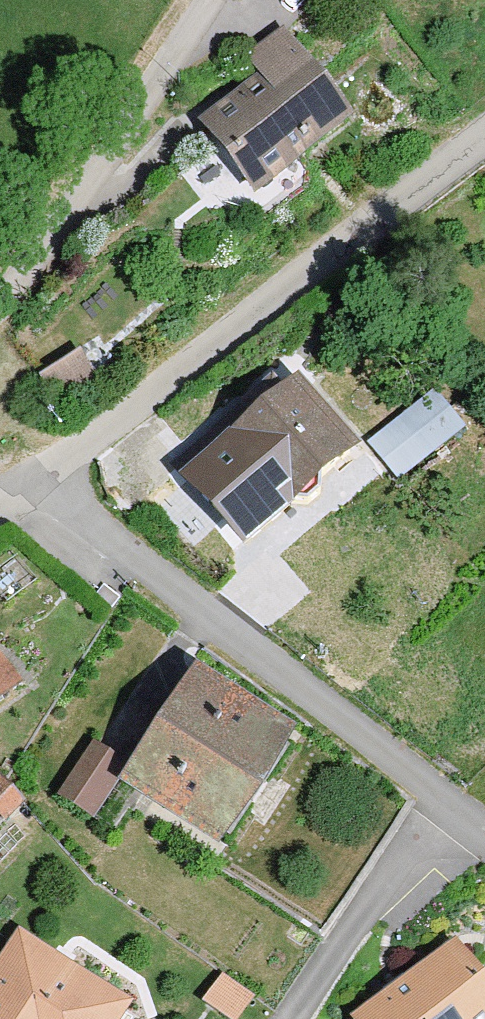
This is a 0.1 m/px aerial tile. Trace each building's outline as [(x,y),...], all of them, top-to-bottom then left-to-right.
[(201,122),(255,192),(351,119),(284,30),(248,57),(262,75),(201,122)] [(106,393),(79,349),(42,371),(69,415),(106,393)] [(226,441),(287,512),(359,451),(298,380),(226,441)] [(435,389),(371,444),(405,483),(469,429),(435,389)] [(22,686),(0,656),(0,702),(22,686)] [(122,781),(219,847),(296,734),(199,669),(134,765),(122,781)] [(122,781),(134,765),(97,740),(61,793),(98,818),(122,781)] [(20,930),(0,960),(0,1018),(119,1018),(130,1002),(20,930)] [(353,1018),(484,1018),(484,977),(458,940),(352,1018),(353,1018)]
